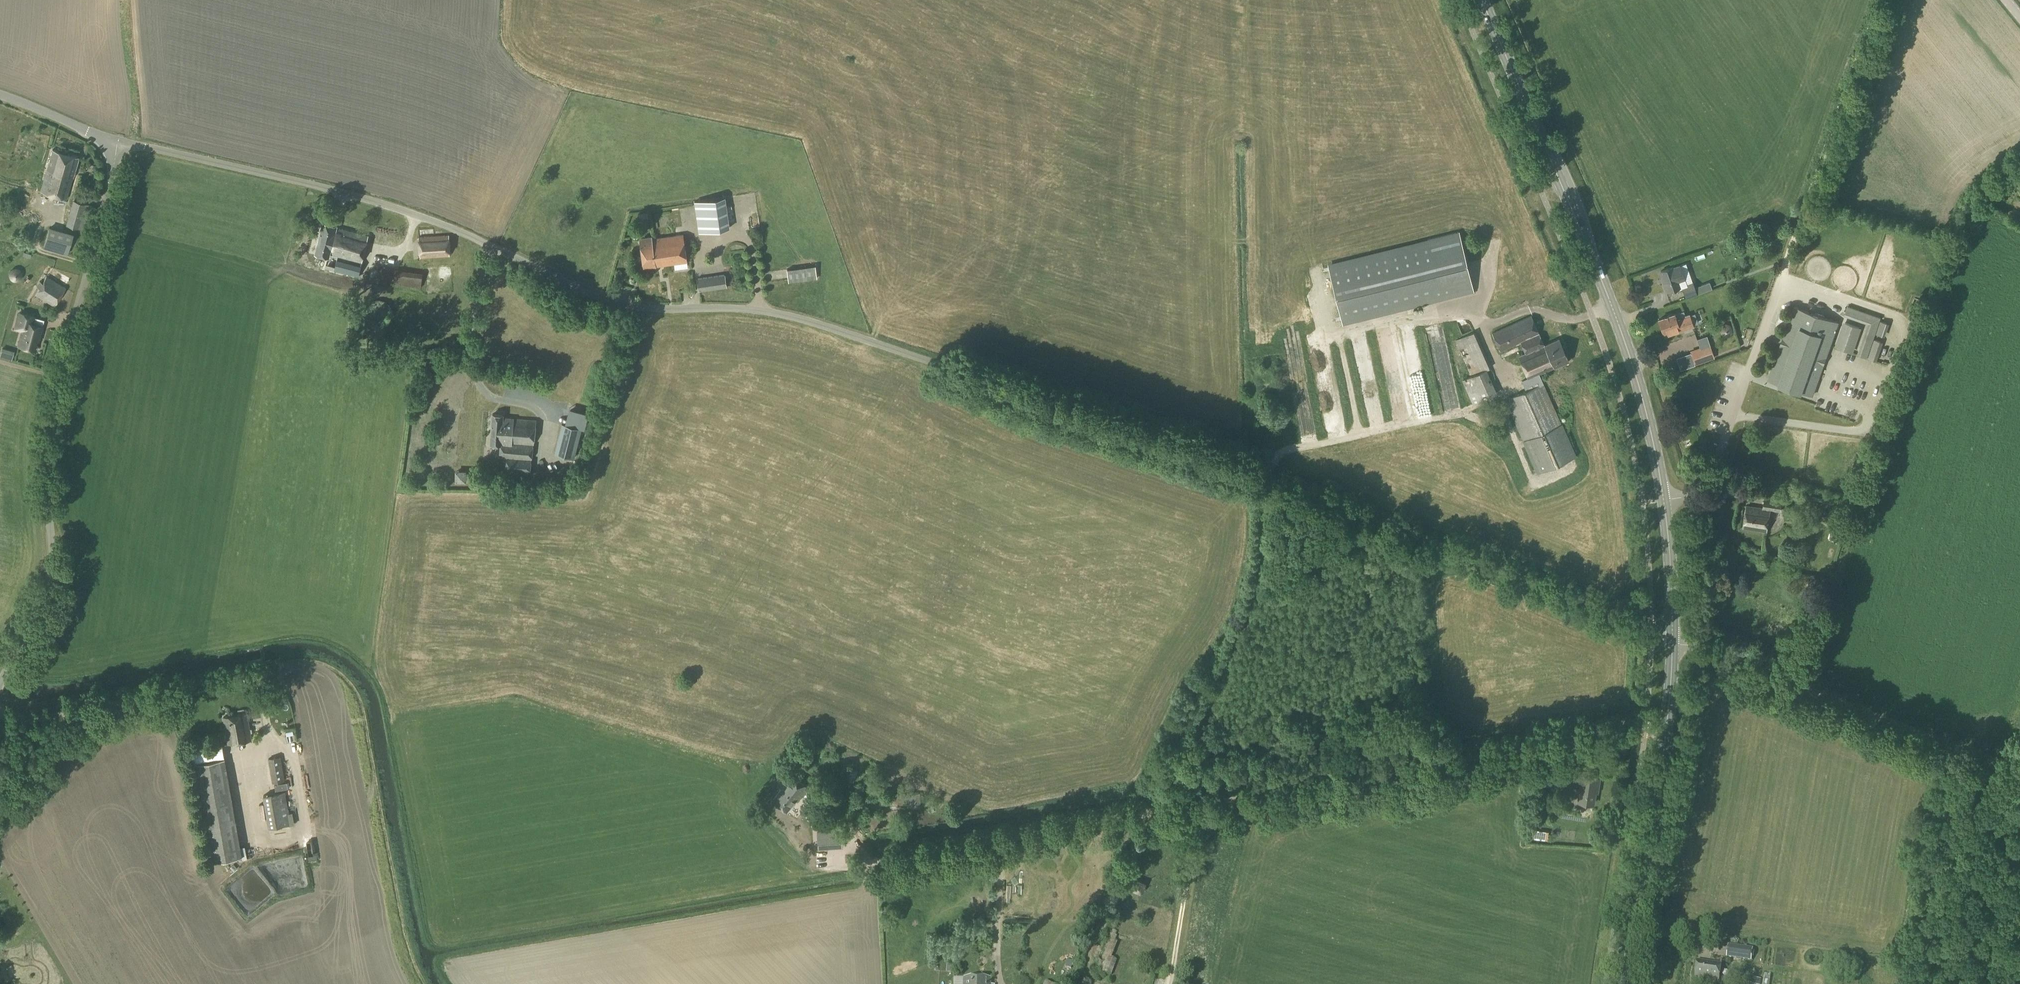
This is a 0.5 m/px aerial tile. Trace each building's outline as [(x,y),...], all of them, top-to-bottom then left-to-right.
[(73,193),(77,179),(73,177),(79,157),(52,149),(46,170),(47,170),(40,191),(66,199),(69,192),(73,193)] [(1987,196),(1995,200),(1998,194),(1991,190),(1987,196)] [(698,232),(729,228),(725,197),(694,202),(698,232)] [(81,230),(89,205),(73,201),(65,225),(66,225),(64,231),(49,227),(43,248),(66,255),(74,228),(81,230)] [(647,212),(639,214),(640,222),(649,221),(647,212)] [(358,276),(368,236),(336,228),(337,226),(323,223),(316,253),(328,256),(325,268),(358,276)] [(1342,325),(1474,292),(1459,231),(1327,264),(1342,325)] [(421,258),(449,256),(447,235),(419,237),(421,258)] [(687,262),(683,235),(652,239),(652,236),(639,238),(644,268),(687,262)] [(1666,292),(1680,287),(1678,282),(1685,279),(1680,264),(1660,271),(1664,282),(1663,283),(1666,292)] [(789,283),(817,279),(815,266),(787,270),(789,283)] [(424,287),(426,274),(383,270),(381,284),(424,287)] [(610,284),(623,288),(625,276),(613,273),(610,284)] [(699,291),(727,287),(725,275),(697,279),(699,291)] [(54,306),(65,287),(47,276),(35,295),(54,306)] [(695,277),(688,278),(689,289),(696,288),(695,277)] [(1709,282),(1701,285),(1704,292),(1712,289),(1709,282)] [(1686,298),(1697,294),(1693,283),(1682,286),(1686,298)] [(1867,358),(1881,318),(1847,306),(1845,313),(1844,316),(1867,324),(1868,324),(1857,354),(1867,358)] [(1812,395),(1837,322),(1793,307),(1768,379),(1780,383),(1779,384),(1790,388),(1801,392),(1801,391),(1812,395)] [(1683,316),(1682,311),(1658,320),(1663,331),(1664,331),(1665,336),(1693,326),(1688,314),(1683,316)] [(39,336),(42,327),(32,324),(34,317),(19,313),(17,321),(25,323),(19,346),(33,349),(37,335),(39,336)] [(1543,345),(1530,316),(1492,333),(1500,351),(1519,342),(1525,354),(1517,357),(1527,377),(1521,380),(1526,390),(1504,400),(1537,473),(1575,456),(1538,374),(1568,360),(1558,338),(1543,345)] [(1889,324),(1880,321),(1876,333),(1884,336),(1889,324)] [(1728,337),(1736,331),(1729,322),(1722,329),(1728,337)] [(1853,353),(1861,328),(1843,322),(1835,347),(1853,353)] [(1473,405),(1497,394),(1486,370),(1491,367),(1475,331),(1455,341),(1471,376),(1462,380),(1473,405)] [(1420,385),(1428,383),(1419,347),(1420,342),(1418,332),(1416,332),(1410,333),(1406,346),(1404,345),(1405,352),(1410,353),(1408,360),(1413,361),(1415,369),(1422,371),(1415,373),(1418,385),(1420,385)] [(1876,361),(1882,342),(1874,339),(1868,358),(1876,361)] [(1358,342),(1366,385),(1379,383),(1371,340),(1358,342)] [(1441,394),(1456,393),(1450,341),(1435,342),(1441,394)] [(1695,365),(1715,358),(1710,344),(1690,351),(1695,365)] [(2,348),(0,354),(0,356),(11,359),(14,351),(2,348)] [(557,402),(549,410),(558,418),(566,409),(557,402)] [(528,473),(534,421),(513,419),(513,418),(502,417),(502,414),(491,413),(489,442),(499,443),(497,456),(506,457),(504,470),(528,473)] [(581,428),(561,423),(554,452),(574,457),(581,428)] [(1780,512),(1782,501),(1764,498),(1762,509),(1746,506),(1742,529),(1766,532),(1770,510),(1780,512)] [(1786,558),(1787,551),(1779,549),(1778,557),(1786,558)] [(228,744),(252,740),(247,713),(223,717),(228,744)] [(222,756),(199,759),(214,861),(244,857),(241,842),(237,842),(226,763),(223,763),(222,756)] [(272,783),(285,781),(280,756),(268,758),(272,783)] [(1555,786),(1564,785),(1563,772),(1555,772),(1555,786)] [(807,787),(789,773),(778,787),(780,788),(771,800),(786,811),(791,805),(797,810),(802,805),(796,801),(807,787)] [(1597,794),(1600,778),(1581,775),(1576,802),(1592,805),(1594,794),(1597,794)] [(268,828),(290,824),(285,792),(263,795),(268,828)] [(841,831),(823,832),(824,849),(842,848),(841,831)] [(989,863),(987,854),(978,856),(979,865),(989,863)] [(1135,887),(1144,892),(1149,884),(1140,878),(1135,887)] [(238,913),(255,913),(254,880),(237,880),(238,913)] [(1111,975),(1117,960),(1111,958),(1117,943),(1114,942),(1116,936),(1114,935),(1116,932),(1113,931),(1112,934),(1111,934),(1097,970),(1111,975)] [(1738,947),(1736,960),(1751,962),(1753,949),(1738,947)] [(1849,967),(1850,956),(1837,954),(1836,965),(1849,967)] [(1718,980),(1721,963),(1697,959),(1694,976),(1718,980)] [(960,963),(947,962),(946,972),(959,973),(960,963)]
